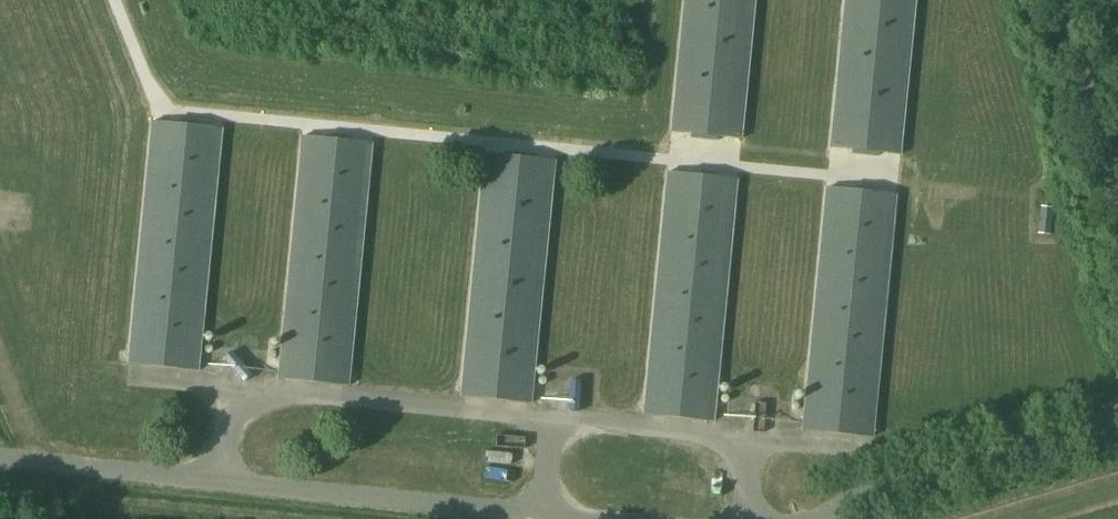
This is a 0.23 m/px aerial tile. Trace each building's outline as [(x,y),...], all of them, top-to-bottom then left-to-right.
[(671,132),(741,139),(754,0),(684,0),(671,132)] [(830,148),(899,155),(914,0),(843,0),(830,148)] [(222,127),(152,120),(127,365),(197,372),(222,127)] [(372,142),(302,135),(277,380),(347,387),(372,142)] [(554,161),(484,153),(459,398),(529,406),(554,161)] [(737,179),(667,172),(642,417),(712,424),(737,179)] [(896,195),(826,188),(803,433),(873,441),(896,195)] [(1041,206),(1038,233),(1050,235),(1053,207),(1041,206)]
